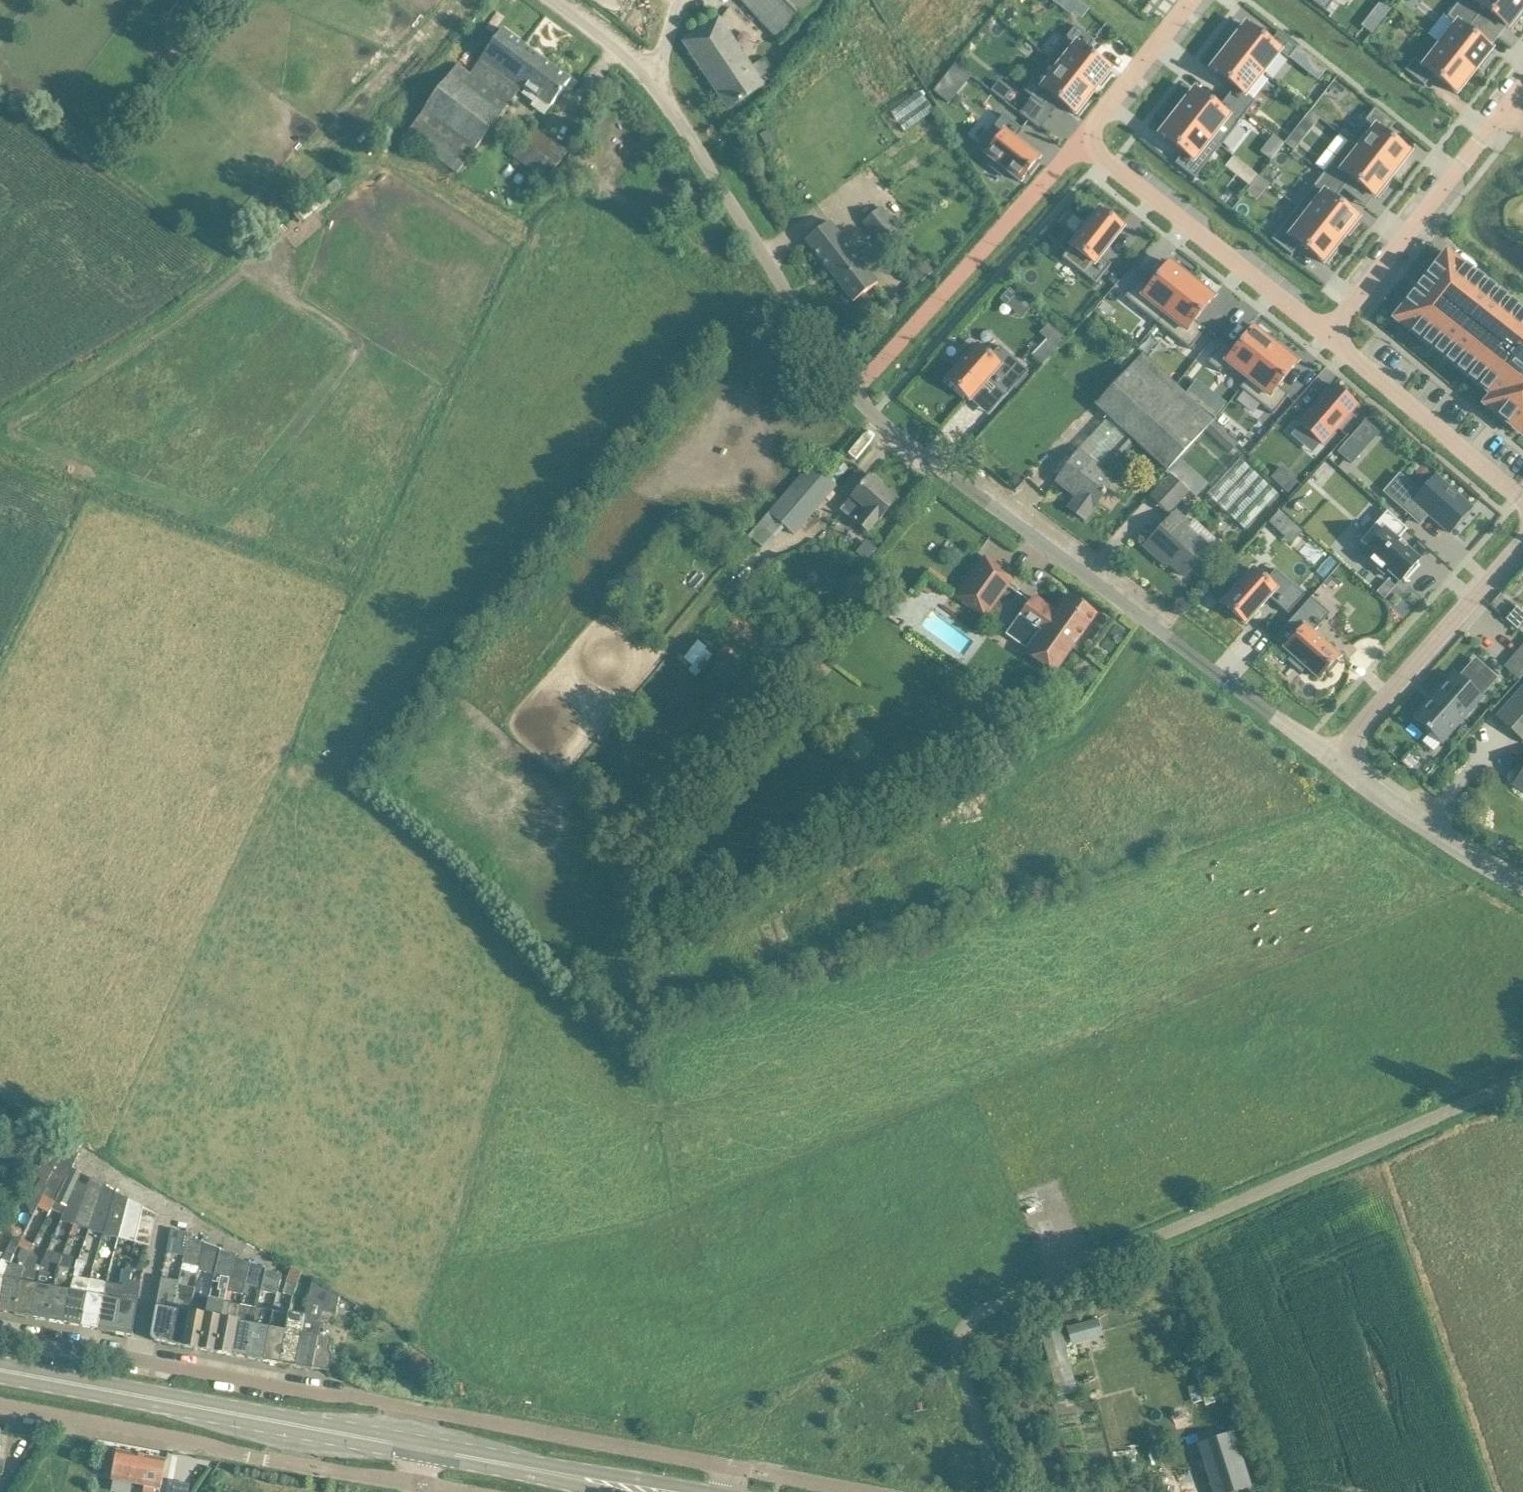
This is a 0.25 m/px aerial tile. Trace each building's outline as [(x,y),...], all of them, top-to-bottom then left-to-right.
[(207,0),(200,0),(196,5),(213,17),(219,9),(207,0)] [(781,40),(823,0),(742,0),(781,40)] [(1326,12),(1336,0),(1310,0),(1326,12)] [(1517,0),(1460,0),(1456,5),(1476,21),(1484,10),(1508,29),(1509,27),(1512,29),(1522,16),(1519,14),(1522,9),(1522,5),(1517,0)] [(1391,10),(1381,2),(1374,11),(1384,19),(1391,10)] [(1468,31),(1476,21),(1456,5),(1447,17),(1456,24),(1440,45),(1474,72),(1480,65),(1483,67),(1493,54),(1490,51),(1491,50),(1468,31)] [(763,85),(719,19),(684,42),(692,54),(697,50),(723,88),(718,92),(728,108),(763,85)] [(1235,39),(1229,47),(1263,74),(1279,53),(1288,60),(1289,59),(1298,48),(1278,33),(1269,43),(1246,25),(1245,27),(1242,24),(1232,36),(1235,39)] [(1075,26),(1050,59),(1093,93),(1099,84),(1102,87),(1112,75),(1109,72),(1110,71),(1087,52),(1095,42),(1075,26)] [(458,64),(406,134),(457,173),(482,142),(523,88),(550,109),(571,80),(544,60),(503,29),(470,73),(458,64)] [(1474,72),(1440,45),(1424,66),(1414,59),(1405,71),(1424,86),(1433,75),(1456,94),(1474,72)] [(1229,47),(1211,69),(1235,88),(1226,98),(1246,114),(1255,102),(1246,94),(1263,74),(1229,47)] [(1298,48),(1289,59),(1299,66),(1307,56),(1298,48)] [(1050,59),(1024,92),(1044,107),(1052,96),(1075,115),(1077,113),(1080,116),(1089,104),(1086,101),(1093,93),(1050,59)] [(971,75),(955,63),(949,71),(965,84),(971,75)] [(1195,90),(1177,112),(1220,146),(1246,114),(1226,98),(1218,109),(1195,90)] [(921,91),(891,112),(905,132),(935,110),(921,91)] [(1320,99),(1311,110),(1322,119),(1331,108),(1320,99)] [(1375,109),(1349,142),(1392,176),(1410,154),(1386,135),(1394,124),(1375,109)] [(1167,118),(1158,130),(1161,133),(1160,135),(1183,153),(1175,164),(1195,179),(1220,146),(1177,112),(1171,121),(1167,118)] [(978,146),(977,148),(992,161),(988,166),(1002,177),(1006,171),(1020,182),(1028,173),(1031,175),(1040,164),(1037,161),(1038,159),(1015,141),(1023,130),(1003,115),(978,146)] [(534,129),(513,158),(546,182),(567,153),(534,129)] [(1294,132),(1285,144),(1295,152),(1304,140),(1294,132)] [(1392,176),(1349,142),(1323,174),(1343,190),(1351,179),(1375,198),(1376,196),(1379,199),(1389,185),(1386,183),(1392,176)] [(1249,187),(1258,176),(1247,168),(1239,179),(1249,187)] [(1335,200),(1343,190),(1323,174),(1297,207),(1341,241),(1346,234),(1349,236),(1360,223),(1357,221),(1358,219),(1335,200)] [(903,234),(898,228),(899,227),(881,206),(860,223),(879,245),(880,244),(885,250),(903,234)] [(1341,241),(1297,207),(1272,240),(1291,255),(1300,245),(1323,263),(1325,261),(1328,264),(1338,251),(1335,248),(1341,241)] [(1099,211),(1062,258),(1096,284),(1111,265),(1101,256),(1122,229),(1120,227),(1123,224),(1111,215),(1109,218),(1099,211)] [(850,247),(831,221),(805,241),(853,303),(879,283),(850,247)] [(1390,320),(1487,396),(1480,406),(1485,410),(1522,440),(1522,310),(1446,249),(1390,320)] [(1140,278),(1124,298),(1157,324),(1191,280),(1169,263),(1151,286),(1140,278)] [(1191,280),(1157,324),(1190,349),(1205,330),(1194,321),(1213,298),(1211,296),(1214,293),(1201,283),(1198,286),(1191,280)] [(1223,343),(1208,363),(1219,372),(1227,363),(1247,379),(1248,379),(1274,346),(1267,340),(1270,337),(1257,327),(1254,330),(1252,328),(1234,352),(1223,343)] [(1055,329),(1031,355),(1042,365),(1066,339),(1055,329)] [(959,367),(947,380),(969,399),(988,379),(1007,396),(1028,372),(999,346),(990,357),(977,346),(970,354),(965,349),(953,363),(959,367)] [(1247,379),(1239,388),(1273,415),(1289,395),(1278,386),(1296,363),(1295,362),(1297,359),(1284,348),(1282,351),(1274,346),(1248,379),(1247,379)] [(1142,355),(1096,405),(1128,435),(1135,441),(1167,471),(1210,425),(1214,421),(1142,355)] [(1357,406),(1333,385),(1299,424),(1323,445),(1357,406)] [(1217,395),(1205,409),(1215,417),(1227,402),(1217,395)] [(1351,437),(1338,452),(1353,464),(1366,450),(1351,437)] [(1135,479),(1114,463),(1107,458),(1100,468),(1078,452),(1056,482),(1071,492),(1074,488),(1081,493),(1069,509),(1085,521),(1108,489),(1121,498),(1135,479)] [(1170,474),(1150,496),(1169,514),(1189,492),(1196,498),(1205,488),(1195,479),(1196,479),(1200,475),(1183,458),(1179,462),(1169,473),(1170,474)] [(1208,495),(1245,530),(1278,495),(1241,460),(1208,495)] [(779,502),(768,514),(784,528),(793,535),(803,523),(835,486),(811,465),(779,502)] [(1285,491),(1294,481),(1280,467),(1270,478),(1285,491)] [(1427,514),(1448,533),(1471,508),(1435,477),(1420,494),(1398,475),(1383,492),(1419,524),(1427,514)] [(856,492),(840,511),(866,533),(867,534),(878,522),(884,515),(897,500),(880,485),(882,483),(874,476),(872,478),(869,476),(856,492)] [(1285,517),(1279,511),(1269,522),(1275,528),(1285,517)] [(1407,529),(1387,511),(1360,542),(1368,548),(1362,555),(1384,574),(1387,571),(1400,582),(1402,579),(1405,582),(1419,566),(1416,563),(1419,561),(1406,549),(1407,547),(1406,546),(1406,547),(1401,542),(1402,542),(1401,541),(1399,543),(1397,541),(1407,529)] [(1173,516),(1145,547),(1158,559),(1162,555),(1185,577),(1209,550),(1189,531),(1173,516)] [(957,597),(985,617),(1011,581),(998,571),(1000,568),(985,558),(957,597)] [(1254,572),(1224,606),(1245,626),(1269,600),(1288,617),(1305,598),(1276,572),(1266,583),(1254,572)] [(1396,588),(1388,581),(1378,594),(1386,601),(1396,588)] [(1054,674),(1096,614),(1070,595),(1057,614),(1033,597),(1018,617),(1043,634),(1028,656),(1054,674)] [(1296,614),(1274,639),(1293,655),(1288,661),(1302,672),(1306,667),(1319,679),(1327,670),(1329,673),(1339,663),(1336,660),(1339,657),(1312,634),(1330,614),(1311,598),(1296,614)] [(1480,697),(1497,679),(1485,668),(1477,677),(1467,668),(1459,678),(1454,674),(1438,693),(1435,690),(1434,691),(1437,694),(1415,719),(1426,729),(1425,730),(1429,734),(1422,742),(1433,752),(1481,698),(1480,697)] [(1499,713),(1496,716),(1522,740),(1522,686),(1499,713)] [(1515,785),(1522,790),(1522,772),(1515,785)] [(40,1179),(26,1204),(31,1213),(30,1215),(33,1216),(37,1209),(43,1197),(49,1184),(53,1177),(55,1173),(73,1145),(75,1141),(64,1136),(63,1139),(45,1167),(42,1166),(36,1176),(40,1179)] [(49,1184),(43,1197),(56,1204),(73,1170),(80,1155),(77,1154),(80,1149),(82,1145),(75,1141),(73,1145),(55,1173),(53,1177),(49,1184)] [(56,1204),(52,1209),(64,1215),(83,1174),(73,1170),(56,1204)] [(64,1215),(61,1221),(76,1226),(92,1179),(83,1174),(64,1215)] [(76,1226),(72,1236),(76,1237),(80,1228),(89,1231),(103,1185),(92,1179),(76,1226)] [(103,1185),(89,1231),(103,1235),(115,1192),(103,1185)] [(115,1192),(103,1235),(119,1240),(129,1201),(115,1192)] [(129,1201),(119,1240),(134,1244),(143,1209),(129,1201)] [(143,1209),(134,1244),(149,1247),(155,1216),(143,1209)] [(187,1244),(188,1238),(189,1233),(172,1228),(167,1253),(183,1255),(185,1243),(187,1244)] [(188,1288),(191,1276),(191,1274),(197,1275),(198,1273),(198,1271),(204,1244),(188,1238),(187,1244),(185,1243),(183,1255),(180,1273),(179,1283),(178,1286),(188,1288)] [(7,1265),(20,1243),(13,1240),(2,1260),(0,1265),(0,1304),(7,1265)] [(215,1275),(220,1252),(221,1250),(204,1244),(198,1271),(215,1275)] [(24,1269),(24,1268),(32,1252),(21,1249),(18,1255),(22,1256),(17,1266),(7,1265),(0,1304),(0,1311),(15,1314),(15,1315),(24,1269)] [(32,1318),(40,1272),(41,1267),(35,1266),(38,1259),(35,1254),(32,1252),(24,1268),(24,1269),(15,1315),(32,1318)] [(216,1352),(226,1303),(225,1302),(226,1294),(235,1259),(236,1257),(220,1252),(215,1275),(214,1282),(220,1283),(218,1290),(221,1291),(219,1301),(210,1299),(206,1317),(200,1349),(216,1352)] [(244,1286),(251,1264),(235,1259),(226,1294),(242,1297),(244,1286)] [(54,1289),(59,1275),(62,1267),(42,1263),(41,1267),(40,1272),(32,1318),(48,1321),(54,1289)] [(88,1295),(91,1282),(79,1279),(81,1270),(83,1271),(84,1264),(77,1263),(76,1269),(74,1278),(66,1323),(82,1326),(88,1295)] [(261,1290),(266,1270),(251,1264),(244,1286),(259,1289),(261,1290)] [(66,1323),(74,1278),(76,1269),(62,1267),(59,1275),(54,1289),(48,1321),(65,1324),(65,1323),(66,1323)] [(281,1276),(266,1270),(261,1290),(261,1292),(277,1295),(281,1276)] [(294,1290),(301,1274),(293,1270),(286,1281),(282,1294),(292,1298),(294,1290)] [(132,1334),(136,1314),(142,1284),(131,1282),(133,1272),(126,1271),(123,1287),(115,1333),(133,1337),(134,1334),(132,1334)] [(174,1311),(177,1293),(178,1286),(179,1283),(163,1280),(160,1290),(151,1336),(151,1337),(152,1338),(152,1340),(154,1341),(155,1341),(168,1343),(174,1311)] [(314,1281),(309,1300),(323,1305),(322,1313),(323,1313),(336,1315),(339,1295),(314,1281)] [(104,1298),(108,1285),(91,1282),(88,1295),(82,1326),(97,1329),(97,1330),(98,1330),(104,1298)] [(200,1349),(206,1317),(210,1299),(200,1297),(203,1283),(196,1282),(195,1289),(184,1346),(200,1349)] [(115,1333),(123,1287),(108,1285),(104,1298),(98,1330),(115,1333)] [(195,1289),(188,1288),(178,1286),(177,1293),(174,1311),(168,1343),(184,1346),(195,1289)] [(304,1318),(296,1367),(313,1370),(313,1368),(330,1371),(333,1356),(329,1351),(332,1339),(319,1337),(321,1321),(323,1313),(322,1313),(323,1305),(309,1300),(304,1318)] [(232,1355),(238,1323),(241,1306),(226,1303),(216,1352),(232,1355)] [(247,1358),(253,1326),(257,1309),(241,1306),(238,1323),(232,1355),(247,1358)] [(263,1361),(270,1329),(273,1312),(257,1309),(253,1326),(247,1358),(263,1361)] [(279,1364),(285,1332),(288,1315),(273,1312),(270,1329),(263,1361),(279,1364)] [(296,1367),(304,1318),(303,1318),(304,1314),(289,1312),(288,1315),(285,1332),(279,1364),(296,1367)] [(1237,1491),(1249,1487),(1232,1434),(1199,1444),(1214,1491),(1236,1491),(1237,1491)] [(166,1461),(117,1451),(112,1480),(145,1486),(144,1491),(154,1491),(154,1488),(161,1489),(166,1461)]
